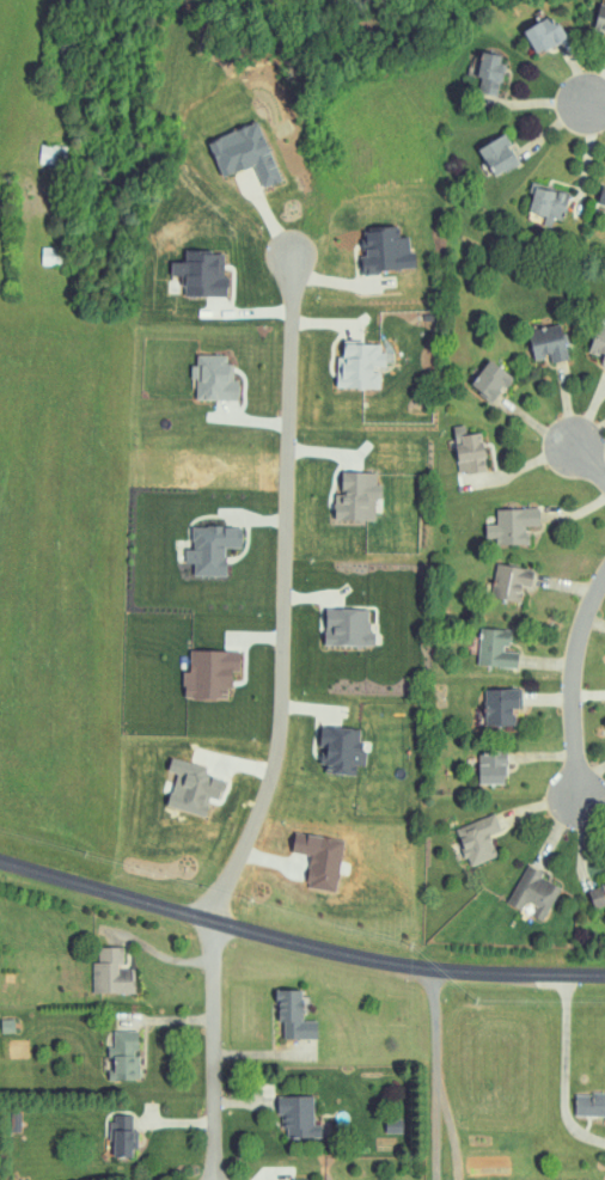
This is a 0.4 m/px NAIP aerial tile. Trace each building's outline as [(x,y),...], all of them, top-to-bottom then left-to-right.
[(597,4),(595,30),(604,31),(604,5),(597,4)] [(535,53),(566,39),(554,14),(523,28),(535,53)] [(477,76),(478,76),(477,92),(500,94),(504,53),(480,51),(477,76)] [(208,140),(223,176),(254,164),(263,187),(282,180),(258,121),(208,140)] [(478,147),(495,176),(522,160),(505,131),(478,147)] [(66,145),(40,144),(40,163),(66,164),(66,145)] [(530,191),(533,191),(529,213),(564,219),(569,190),(531,183),(530,191)] [(399,227),(362,228),(364,274),(381,274),(380,268),(415,268),(415,252),(410,252),(409,236),(399,236),(399,227)] [(60,246),(42,247),(42,265),(60,264),(60,246)] [(551,363),(568,359),(561,323),(529,330),(534,359),(550,356),(551,363)] [(604,356),(602,364),(604,365),(604,326),(598,323),(589,350),(604,356)] [(380,388),(381,366),(383,366),(384,344),(344,343),(344,357),(337,357),(337,387),(380,388)] [(238,400),(239,380),(233,380),(234,364),(227,364),(227,355),(197,355),(197,364),(191,364),(191,379),(196,379),(196,399),(238,400)] [(513,376),(490,359),(470,384),(493,402),(513,376)] [(487,470),(481,432),(467,434),(465,424),(453,426),(460,474),(487,470)] [(497,509),(497,524),(487,525),(488,544),(529,543),(528,526),(540,526),(539,508),(497,509)] [(225,576),(226,547),(241,548),(242,527),(192,525),(191,549),(186,549),(186,563),(194,563),(194,575),(225,576)] [(494,599),(521,600),(521,587),(533,587),(533,567),(496,565),(494,599)] [(372,609),(326,608),(325,644),(371,645),(372,609)] [(513,629),(481,628),(480,665),(519,667),(519,652),(505,651),(505,643),(512,644),(513,629)] [(240,651),(190,650),(190,671),(183,671),(183,697),(230,699),(231,672),(240,672),(240,651)] [(486,726),(515,725),(514,709),(520,709),(520,688),(485,689),(486,726)] [(357,775),(357,765),(365,765),(366,742),(360,742),(361,729),(321,726),(320,747),(325,747),(324,773),(357,775)] [(478,754),(479,784),(506,784),(505,749),(488,749),(488,754),(478,754)] [(497,857),(490,834),(501,830),(496,814),(457,827),(469,866),(497,857)] [(508,904),(522,911),(526,902),(536,906),(531,916),(543,922),(562,885),(526,867),(508,904)] [(589,892),(596,912),(604,908),(604,885),(589,892)] [(124,947),(98,947),(99,962),(93,962),(93,994),(135,993),(134,967),(124,968),(124,947)] [(284,1039),(317,1040),(317,1020),(303,1020),(303,990),(277,990),(277,1023),(284,1024),(284,1039)] [(139,1031),(114,1030),(114,1047),(108,1047),(108,1079),(139,1080),(139,1031)] [(576,1093),(576,1115),(604,1116),(604,1093),(576,1093)] [(281,1097),(282,1139),(322,1138),(322,1125),(314,1125),(313,1096),(281,1097)] [(132,1115),(112,1115),(111,1141),(114,1141),(114,1157),(136,1158),(137,1130),(131,1130),(132,1115)]
